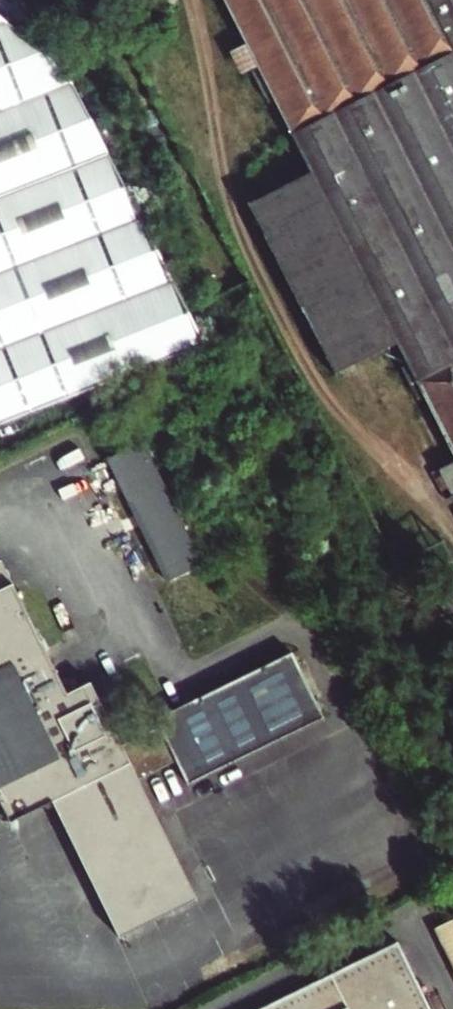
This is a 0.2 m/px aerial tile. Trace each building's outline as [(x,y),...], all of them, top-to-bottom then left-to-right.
[(298,146),(421,386),(452,447),(452,0),(224,0),(298,146)] [(72,84),(71,83),(43,52),(6,22),(0,17),(0,113),(72,84)] [(0,113),(0,424),(199,347),(202,346),(203,342),(173,282),(141,219),(109,156),(72,84),(0,113)] [(166,581),(199,565),(144,451),(139,441),(106,457),(166,581)] [(2,558),(0,559),(0,799),(10,820),(52,800),(119,934),(196,897),(139,779),(177,761),(188,783),(324,717),(291,651),(155,717),(159,725),(121,744),(91,681),(67,692),(2,558)] [(438,926),(452,956),(452,919),(438,926)] [(398,943),(263,1008),(430,1008),(398,943)]
